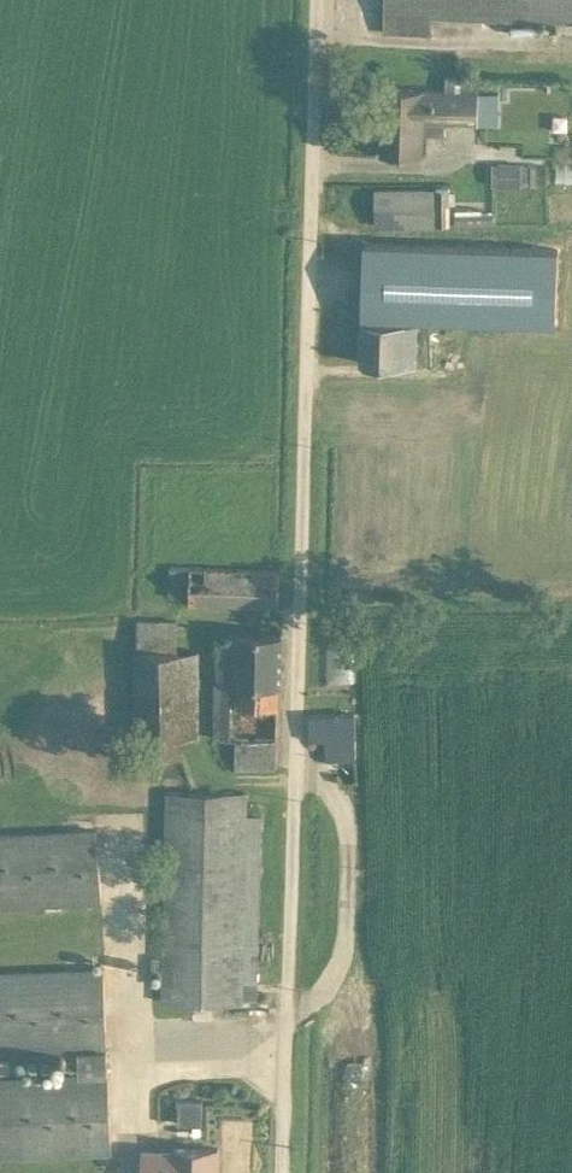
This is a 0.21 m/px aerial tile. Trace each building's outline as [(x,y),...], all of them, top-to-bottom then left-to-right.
[(384,22),(430,23),(431,9),(571,13),(571,0),(385,0),(384,22)] [(444,66),(443,81),(381,79),(379,148),(422,148),(423,110),(475,112),(474,135),(571,137),(571,69),(444,66)] [(524,175),(523,154),(488,154),(488,175),(524,175)] [(454,182),(385,182),(385,213),(454,214),(454,182)] [(433,241),(362,240),(359,356),(418,357),(419,317),(513,319),(514,259),(503,259),(503,229),(450,228),(450,254),(433,254),(433,241)] [(280,601),(280,562),(168,562),(168,589),(191,589),(191,601),(280,601)] [(174,645),(174,616),(136,616),(134,729),(196,729),(197,645),(174,645)] [(279,682),(279,625),(213,626),(214,732),(280,731),(279,682)] [(357,702),(315,701),(314,735),(334,735),(334,749),(352,749),(352,763),(392,763),(392,737),(357,736),(357,702)] [(257,1000),(260,861),(262,812),(248,812),(244,786),(164,784),(161,853),(158,998),(257,1000)] [(0,822),(0,897),(91,894),(89,819),(0,822)] [(99,1035),(96,960),(0,964),(0,1038),(99,1035)] [(105,1141),(103,1067),(0,1070),(0,1145),(105,1141)] [(218,1149),(138,1148),(138,1172),(217,1172),(218,1149)]
